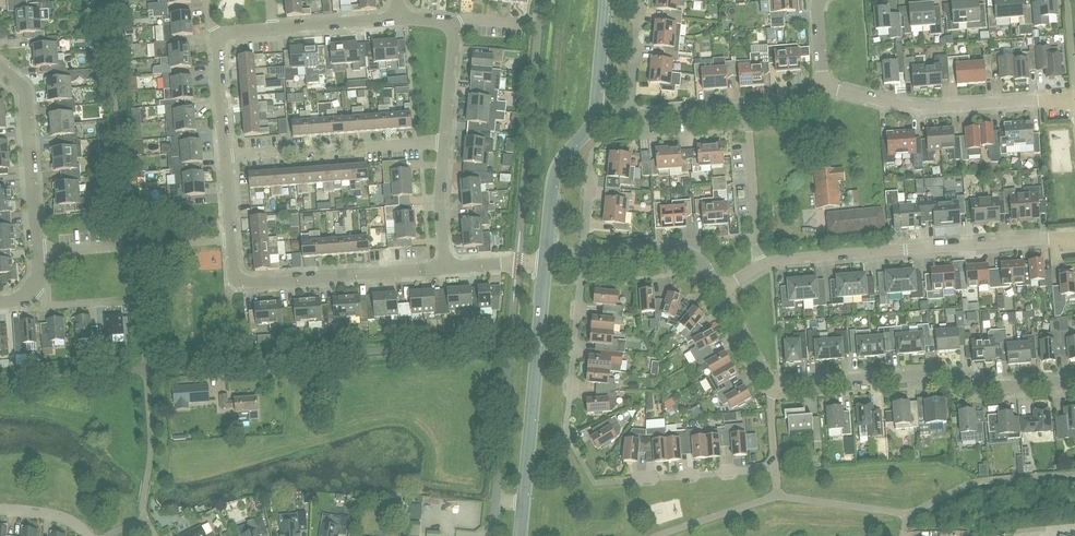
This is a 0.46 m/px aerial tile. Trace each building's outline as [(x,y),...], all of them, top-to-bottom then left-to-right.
[(152,11),(168,9),(168,4),(191,3),(190,0),(161,0),(161,3),(148,4),(148,11),(152,11)] [(376,10),(376,0),(360,0),(361,5),(351,6),(352,11),(376,10)] [(668,17),(682,18),(683,11),(677,11),(678,0),(658,0),(657,9),(669,10),(668,17)] [(774,0),(769,1),(770,19),(784,18),(784,12),(796,11),(795,0),(781,0),(774,0)] [(966,23),(965,1),(961,1),(960,0),(953,0),(952,2),(953,16),(946,17),(947,31),(959,30),(959,24),(966,23)] [(978,0),(965,1),(966,23),(974,23),(975,29),(986,28),(985,11),(985,14),(979,14),(978,0)] [(1008,0),(994,0),(995,12),(987,12),(989,28),(996,28),(996,19),(1010,18),(1008,0)] [(1031,9),(1023,9),(1023,0),(1008,0),(1010,18),(1019,18),(1020,26),(1032,25),(1031,9)] [(1033,12),(1035,26),(1048,25),(1047,17),(1056,16),(1055,0),(1039,0),(1040,2),(1033,3),(1033,12)] [(287,16),(312,14),(311,9),(302,9),(301,2),(286,3),(287,16)] [(911,28),(923,27),(921,4),(918,5),(917,3),(916,2),(911,2),(910,3),(910,5),(909,5),(910,20),(904,20),(904,18),(904,17),(903,17),(905,34),(911,34),(911,28)] [(43,10),(42,3),(28,4),(24,4),(24,5),(25,11),(17,12),(17,23),(41,21),(50,20),(49,10),(43,10)] [(921,4),(923,27),(930,26),(930,35),(942,34),(941,14),(940,14),(940,15),(940,17),(934,18),(933,4),(921,4)] [(890,39),(902,38),(900,13),(893,14),(893,16),(889,16),(889,7),(874,8),(875,15),(872,15),(873,23),(875,23),(876,30),(890,29),(890,39)] [(163,26),(192,24),(191,13),(169,15),(169,16),(162,17),(163,26)] [(682,18),(668,17),(668,23),(656,22),(654,34),(675,36),(680,37),(681,25),(682,18)] [(784,18),(770,19),(771,28),(785,27),(784,18)] [(45,38),(44,31),(42,31),(41,21),(17,23),(18,33),(27,33),(27,39),(41,38),(45,38)] [(163,26),(164,42),(174,41),(173,36),(193,35),(192,24),(163,26)] [(665,47),(665,54),(679,55),(679,48),(674,48),(675,36),(654,34),(653,46),(665,47)] [(87,46),(100,45),(99,35),(86,36),(87,46)] [(34,56),(58,55),(57,44),(60,44),(59,37),(45,38),(41,38),(42,45),(33,45),(34,56)] [(397,40),(385,41),(387,61),(398,61),(399,69),(406,68),(405,55),(398,55),(397,40)] [(155,59),(160,58),(190,56),(189,45),(169,47),(169,42),(174,41),(164,42),(154,43),(155,59)] [(387,61),(385,41),(373,42),(374,57),(368,57),(369,71),(380,70),(379,62),(387,61)] [(344,44),(346,64),(353,63),(353,71),(361,71),(360,68),(366,67),(365,54),(359,54),(358,43),(344,44)] [(904,58),(902,43),(895,43),(896,59),(904,58)] [(346,64),(344,44),(331,45),(332,56),(325,57),(326,70),(333,70),(332,65),(346,64)] [(769,61),(775,60),(776,72),(788,71),(787,51),(786,45),(768,47),(768,53),(769,59),(769,61)] [(304,47),(305,68),(318,67),(319,75),(326,74),(325,60),(318,61),(317,46),(304,47)] [(285,63),(285,66),(286,81),(294,81),(294,76),(298,76),(298,68),(305,68),(304,47),(291,48),(292,63),(285,63)] [(1045,61),(1047,78),(1048,78),(1050,80),(1054,80),(1055,77),(1061,77),(1060,63),(1063,63),(1063,54),(1050,55),(1049,47),(1036,48),(1037,61),(1045,61)] [(473,54),(472,68),(492,70),(493,62),(501,62),(502,50),(489,48),(488,56),(473,54)] [(799,50),(787,51),(788,71),(800,70),(799,50)] [(1013,58),(1015,80),(1029,79),(1028,67),(1035,66),(1034,51),(1021,52),(1022,59),(1013,60),(1013,58)] [(1014,81),(1015,80),(1013,58),(1004,59),(1003,52),(991,53),(991,55),(992,67),(999,67),(1000,79),(1014,78),(1014,81)] [(770,73),(769,61),(769,59),(768,53),(750,54),(751,66),(752,86),(764,85),(763,73),(770,73)] [(652,59),(651,71),(671,73),(673,61),(678,62),(679,55),(665,54),(664,60),(652,59)] [(58,61),(58,55),(34,56),(35,67),(44,66),(44,73),(55,72),(66,72),(66,67),(65,64),(64,63),(62,61),(59,61),(58,61)] [(240,70),(255,69),(255,61),(264,60),(263,55),(239,56),(240,70)] [(948,73),(947,58),(947,55),(935,56),(933,66),(926,66),(928,87),(934,87),(935,89),(941,88),(941,86),(942,86),(940,71),(948,70),(948,73)] [(992,69),(992,67),(991,55),(983,55),(983,62),(970,63),(971,84),(985,83),(984,70),(992,69)] [(163,74),(172,73),(171,68),(191,67),(190,56),(160,58),(161,66),(155,67),(153,69),(154,75),(163,74)] [(971,84),(970,63),(969,57),(947,58),(948,73),(956,72),(957,85),(971,84)] [(927,87),(928,87),(926,66),(919,67),(916,58),(904,58),(905,75),(905,73),(912,73),(914,88),(920,88),(921,90),(927,89),(927,87)] [(752,86),(751,66),(739,67),(738,61),(732,62),(733,75),(739,75),(740,87),(752,86)] [(897,61),(883,62),(884,84),(899,83),(897,61)] [(733,75),(732,62),(713,63),(714,69),(715,89),(727,88),(726,76),(733,75)] [(695,65),(696,78),(702,78),(703,90),(715,89),(714,69),(702,69),(701,64),(695,65)] [(501,70),(492,70),(472,68),(471,81),(484,82),(484,89),(485,90),(497,91),(498,79),(500,79),(501,70)] [(241,83),(265,81),(265,76),(256,77),(255,69),(240,70),(241,83)] [(56,79),(49,79),(47,79),(48,90),(72,88),(71,82),(74,82),(76,81),(77,79),(77,76),(82,76),(87,80),(89,80),(92,77),(92,74),(89,72),(89,70),(66,72),(55,72),(56,79)] [(681,74),(671,73),(651,71),(650,83),(662,84),(661,91),(675,92),(676,85),(680,86),(681,74)] [(172,79),(172,73),(163,74),(164,90),(165,90),(193,88),(192,77),(172,79)] [(242,96),(257,95),(256,87),(266,86),(265,81),(241,83),(242,96)] [(72,88),(48,90),(49,101),(57,101),(58,107),(75,106),(75,99),(72,99),(72,88)] [(161,106),(166,106),(177,105),(176,100),(194,99),(193,88),(165,90),(165,100),(160,101),(161,106)] [(469,96),(468,109),(488,111),(489,103),(497,104),(498,91),(497,91),(485,90),(484,97),(469,96)] [(243,109),(267,107),(267,102),(258,103),(257,95),(242,96),(243,109)] [(305,104),(305,112),(307,136),(320,135),(319,120),(311,121),(310,104),(305,104)] [(399,129),(412,128),(410,104),(404,104),(405,113),(397,114),(399,129)] [(167,122),(195,120),(194,109),(177,110),(177,105),(166,106),(167,122)] [(389,105),(384,106),(385,130),(399,129),(397,114),(390,115),(389,105)] [(75,106),(58,107),(58,114),(50,114),(51,125),(74,123),(73,113),(76,113),(75,106)] [(379,115),(371,116),(372,131),(385,130),(384,106),(378,106),(379,115)] [(244,122),(259,121),(258,113),(268,112),(267,107),(243,109),(244,122)] [(363,107),(357,108),(359,132),(372,131),(371,116),(363,117),(363,107)] [(359,132),(357,108),(352,108),(353,117),(345,118),(346,133),(359,132)] [(337,109),(331,110),(333,134),(346,133),(345,118),(337,119),(337,109)] [(484,131),(490,132),(494,132),(496,112),(488,111),(468,109),(467,122),(482,123),(481,131),(484,131)] [(320,135),(333,134),(331,110),(326,110),(327,119),(319,120),(320,135)] [(506,128),(514,126),(511,111),(503,113),(506,128)] [(305,112),(300,112),(301,121),(292,122),(293,137),(307,136),(305,112)] [(179,137),(179,132),(196,131),(195,120),(167,122),(168,138),(171,138),(179,137)] [(260,129),(259,121),(244,122),(245,136),(269,134),(269,128),(260,129)] [(1032,122),(1018,123),(1020,145),(1033,144),(1034,153),(1040,153),(1039,137),(1033,137),(1032,122)] [(74,123),(51,125),(52,136),(60,135),(61,142),(81,140),(78,140),(77,129),(75,130),(74,123)] [(1000,141),(1001,154),(1007,154),(1006,146),(1020,145),(1018,123),(1004,124),(1005,129),(999,130),(1000,141)] [(992,125),(979,126),(980,148),(981,148),(981,146),(986,146),(986,150),(988,150),(989,159),(990,161),(992,162),(995,162),(1001,162),(1000,141),(993,141),(992,125)] [(969,160),(968,156),(981,155),(980,148),(979,126),(978,126),(979,128),(966,129),(967,145),(961,146),(962,159),(962,161),(969,160)] [(940,129),(941,150),(947,149),(947,154),(949,154),(950,160),(962,159),(961,146),(954,147),(953,128),(940,129)] [(921,150),(922,162),(934,162),(934,155),(935,155),(935,150),(941,150),(940,129),(926,130),(928,149),(921,150)] [(466,138),(465,150),(483,152),(484,146),(489,146),(490,132),(484,131),(483,140),(466,138)] [(922,162),(921,150),(921,146),(915,146),(914,131),(900,132),(902,154),(910,154),(911,163),(916,170),(923,170),(922,162)] [(894,155),(902,154),(900,132),(887,133),(888,148),(882,149),(883,164),(894,163),(894,155)] [(171,153),(171,154),(202,151),(201,141),(181,142),(181,137),(179,137),(171,138),(172,153),(171,153)] [(81,140),(61,142),(61,148),(53,149),(54,160),(77,158),(82,158),(81,140)] [(710,145),(711,166),(723,165),(722,144),(710,145)] [(711,166),(710,145),(697,146),(698,158),(692,159),(693,173),(700,172),(699,167),(711,166)] [(669,169),(668,148),(656,149),(657,162),(650,162),(651,176),(658,175),(658,170),(669,169)] [(668,148),(669,169),(681,168),(682,173),(689,173),(687,159),(681,160),(680,148),(668,148)] [(483,158),(483,152),(465,150),(464,162),(478,163),(477,172),(486,173),(488,158),(483,158)] [(172,170),(185,169),(185,164),(203,162),(202,151),(171,154),(173,154),(173,160),(174,162),(175,169),(172,170)] [(609,165),(630,167),(631,155),(610,153),(609,165)] [(0,155),(0,168),(9,168),(8,154),(0,155)] [(77,158),(54,160),(54,171),(63,170),(63,177),(81,175),(80,164),(77,165),(77,158)] [(392,177),(392,184),(411,183),(410,170),(397,171),(396,161),(383,162),(384,177),(392,177)] [(651,176),(650,162),(642,163),(643,176),(651,176)] [(354,165),(356,190),(361,190),(360,180),(368,180),(367,164),(354,165)] [(350,191),(356,190),(354,165),(341,166),(342,182),(350,181),(350,191)] [(609,165),(608,177),(620,178),(620,185),(633,186),(635,167),(630,167),(609,165)] [(342,182),(341,166),(328,167),(329,192),(335,192),(335,190),(342,189),(342,182)] [(324,193),(329,192),(328,167),(314,168),(316,184),(323,183),(324,193)] [(308,184),(316,184),(314,168),(301,169),(303,194),(309,194),(308,184)] [(837,181),(844,181),(842,168),(813,171),(817,208),(839,206),(837,181)] [(175,175),(176,185),(204,183),(203,173),(186,174),(185,169),(172,170),(172,175),(175,175)] [(298,194),(303,194),(301,169),(288,170),(289,186),(297,185),(298,194)] [(289,186),(288,170),(275,171),(277,196),(282,196),(282,186),(289,186)] [(277,196),(275,171),(262,172),(263,188),(271,187),(272,196),(277,196)] [(263,188),(262,172),(249,173),(251,198),(256,198),(256,188),(263,188)] [(461,181),(462,194),(481,192),(480,185),(494,184),(493,174),(486,173),(477,172),(474,172),(474,180),(461,181)] [(81,175),(63,177),(64,183),(55,184),(56,195),(79,193),(79,183),(81,182),(81,175)] [(189,202),(188,196),(205,194),(204,183),(176,185),(168,186),(170,204),(189,202)] [(412,195),(411,183),(392,184),(393,197),(385,197),(386,207),(399,206),(398,196),(412,195)] [(1030,192),(1023,192),(1025,221),(1033,220),(1033,218),(1039,218),(1037,201),(1044,201),(1042,187),(1030,187),(1030,192)] [(10,188),(0,189),(0,201),(11,200),(11,199),(14,197),(13,190),(10,188)] [(984,199),(986,222),(999,221),(998,200),(1004,200),(1003,189),(1003,190),(1003,192),(992,193),(992,199),(984,199)] [(1004,204),(1011,203),(1012,220),(1018,220),(1018,221),(1025,221),(1023,192),(1016,193),(1015,189),(1003,189),(1004,200),(1004,204)] [(714,199),(714,204),(716,225),(728,224),(726,203),(724,204),(724,201),(718,196),(718,191),(713,192),(714,199)] [(893,204),(893,207),(895,229),(908,228),(906,206),(899,207),(897,191),(892,191),(893,204)] [(481,192),(462,194),(463,207),(474,206),(475,213),(488,212),(495,211),(495,204),(490,205),(489,199),(481,200),(481,192)] [(56,195),(57,206),(65,205),(66,212),(89,210),(88,201),(86,199),(80,199),(79,193),(56,195)] [(605,210),(626,212),(627,200),(632,201),(633,194),(619,193),(618,199),(606,198),(605,210)] [(957,201),(945,202),(947,225),(959,224),(958,212),(960,210),(965,209),(965,202),(964,195),(957,196),(957,201)] [(906,206),(908,228),(921,227),(920,212),(926,212),(925,198),(906,200),(906,206)] [(935,226),(947,225),(945,202),(933,203),(932,198),(925,198),(926,212),(926,213),(932,212),(934,214),(935,226)] [(704,226),(716,225),(714,204),(714,199),(695,200),(696,214),(703,214),(704,226)] [(980,222),(986,222),(984,199),(971,201),(965,202),(965,209),(970,209),(972,211),(973,227),(974,227),(974,224),(980,224),(980,222)] [(12,212),(12,210),(14,209),(14,202),(11,201),(11,200),(0,201),(0,213),(12,212)] [(672,202),(672,207),(674,228),(686,227),(685,215),(692,214),(691,201),(672,202)] [(653,204),(655,217),(661,217),(662,229),(674,228),(672,207),(661,208),(660,203),(653,204)] [(386,207),(385,207),(386,221),(396,221),(396,227),(415,226),(414,213),(399,214),(399,206),(386,207)] [(882,207),(826,212),(828,232),(884,227),(882,207)] [(626,212),(605,210),(604,223),(616,224),(615,230),(629,231),(630,224),(625,224),(626,212)] [(462,221),(463,234),(482,233),(482,226),(489,225),(488,212),(475,213),(476,220),(462,221)] [(252,231),(267,230),(267,222),(276,221),(276,216),(251,218),(252,231)] [(14,238),(13,226),(0,227),(0,239),(14,238)] [(415,226),(396,227),(397,234),(391,234),(391,240),(387,241),(388,248),(402,247),(401,240),(416,239),(415,226)] [(362,237),(355,238),(356,253),(369,252),(367,228),(362,228),(362,237)] [(343,254),(356,253),(355,238),(347,239),(346,229),(341,230),(343,254)] [(253,244),(278,242),(277,237),(268,238),(267,230),(252,231),(253,244)] [(343,254),(341,230),(335,230),(336,239),(328,240),(330,255),(343,254)] [(317,256),(330,255),(328,240),(321,241),(320,231),(315,232),(317,256)] [(303,257),(317,256),(315,232),(309,232),(309,234),(302,235),(302,234),(301,234),(303,257)] [(482,233),(463,234),(464,247),(478,246),(478,253),(491,252),(491,244),(483,245),(482,233)] [(1,260),(1,251),(15,250),(14,238),(0,239),(0,260),(1,260)] [(278,242),(253,244),(254,257),(269,256),(279,255),(278,242)] [(301,256),(301,253),(300,253),(292,254),(293,268),(301,267),(301,256)] [(254,257),(255,271),(280,269),(279,263),(270,264),(269,256),(254,257)] [(1,260),(0,260),(0,273),(7,273),(8,280),(17,280),(16,265),(12,265),(12,259),(1,260)] [(995,272),(996,288),(1009,287),(1010,286),(1010,285),(1013,284),(1012,262),(1011,260),(1000,260),(1001,273),(995,274),(995,272)] [(1029,261),(1030,269),(1030,281),(1038,281),(1040,282),(1040,287),(1052,286),(1051,274),(1044,274),(1043,260),(1029,261)] [(1031,286),(1030,281),(1030,269),(1025,270),(1023,268),(1022,262),(1012,262),(1013,284),(1016,284),(1016,285),(1018,287),(1031,286)] [(977,265),(978,287),(989,286),(989,289),(996,288),(995,272),(990,272),(988,271),(988,264),(977,265)] [(967,288),(978,287),(977,265),(966,266),(966,273),(965,274),(960,275),(961,290),(966,290),(967,288)] [(953,267),(942,268),(944,290),(955,289),(956,290),(961,290),(960,275),(955,275),(953,274),(953,267)] [(933,291),(944,290),(942,268),(931,269),(931,275),(930,277),(925,277),(926,293),(931,292),(933,291)] [(915,270),(900,271),(902,293),(911,292),(912,299),(923,298),(922,281),(915,282),(915,270)] [(1060,285),(1060,289),(1053,290),(1055,317),(1061,316),(1066,304),(1066,296),(1067,295),(1074,294),(1074,284),(1073,270),(1059,271),(1060,285)] [(887,294),(902,293),(900,271),(885,272),(886,284),(878,285),(880,305),(888,305),(887,294)] [(865,274),(851,275),(853,297),(862,296),(862,303),(875,302),(874,285),(866,286),(865,274)] [(843,297),(853,297),(851,275),(836,276),(837,288),(831,289),(832,305),(844,304),(843,297)] [(817,278),(802,279),(804,301),(813,300),(813,306),(826,305),(825,289),(817,290),(817,278)] [(794,301),(804,301),(802,279),(787,280),(788,292),(781,292),(783,309),(795,308),(794,301)] [(478,287),(478,298),(479,309),(480,309),(480,311),(480,315),(493,314),(493,311),(499,310),(500,296),(491,297),(490,286),(478,287)] [(459,288),(461,310),(473,309),(473,312),(480,311),(480,309),(479,309),(478,298),(472,298),(471,287),(459,288)] [(448,300),(441,301),(442,314),(449,314),(449,311),(461,310),(459,288),(447,289),(448,300)] [(422,291),(424,313),(435,312),(436,315),(442,314),(441,301),(435,301),(434,290),(422,291)] [(607,312),(623,313),(623,306),(616,306),(617,293),(610,292),(610,290),(603,290),(603,291),(595,290),(594,304),(606,305),(607,306),(607,312)] [(660,321),(662,314),(665,305),(659,303),(655,303),(654,302),(653,290),(640,291),(640,298),(639,298),(639,305),(641,305),(642,313),(655,312),(655,319),(660,321)] [(411,303),(404,303),(405,317),(412,317),(412,314),(424,313),(422,291),(410,292),(411,303)] [(385,294),(386,316),(398,315),(398,318),(405,317),(404,303),(398,304),(397,293),(385,294)] [(676,329),(680,324),(687,316),(682,312),(678,310),(677,309),(680,301),(681,297),(669,293),(665,305),(662,314),(669,316),(667,324),(672,325),(676,329)] [(373,306),(367,306),(368,320),(375,320),(374,317),(386,316),(385,294),(373,295),(373,306)] [(360,296),(346,297),(348,318),(361,317),(361,323),(368,322),(368,320),(367,306),(367,302),(360,303),(360,296)] [(329,322),(335,321),(335,319),(348,318),(346,297),(333,298),(334,304),(327,305),(329,322)] [(320,299),(307,300),(309,326),(310,326),(312,328),(320,327),(322,325),(322,329),(329,328),(329,322),(327,305),(321,305),(320,299)] [(309,326),(307,300),(294,301),(295,307),(288,308),(290,325),(296,324),(296,322),(309,321),(309,326)] [(691,310),(680,301),(677,309),(678,310),(682,312),(687,316),(691,310)] [(281,302),(268,303),(270,324),(283,323),(283,332),(290,331),(290,325),(288,308),(282,308),(281,302)] [(249,311),(251,330),(257,330),(257,325),(270,324),(268,303),(255,304),(256,311),(249,311)] [(688,343),(693,340),(702,335),(699,329),(696,327),(696,325),(704,316),(693,307),(691,310),(687,316),(680,324),(686,329),(681,335),(685,339),(688,343)] [(593,317),(592,330),(613,332),(614,325),(622,325),(623,313),(607,312),(606,317),(605,318),(593,317)] [(963,312),(956,312),(956,326),(957,325),(957,327),(964,327),(963,312)] [(106,334),(98,335),(99,349),(114,348),(113,335),(124,334),(122,314),(105,315),(106,334)] [(98,335),(98,326),(91,327),(90,316),(75,317),(77,340),(91,339),(92,350),(99,349),(98,335)] [(41,335),(43,349),(53,348),(52,341),(64,340),(63,318),(47,319),(48,334),(41,335)] [(21,330),(14,330),(16,355),(28,354),(27,343),(36,342),(34,320),(20,321),(21,330)] [(918,332),(909,333),(911,353),(925,352),(924,339),(930,338),(929,325),(917,325),(918,332)] [(890,341),(896,341),(897,355),(911,353),(909,333),(902,334),(901,327),(889,328),(890,341)] [(958,330),(947,331),(948,351),(960,350),(958,334),(964,333),(964,327),(957,327),(958,330)] [(884,342),(890,341),(889,328),(878,328),(879,336),(870,337),(872,357),(885,355),(884,342)] [(690,351),(696,361),(710,353),(707,349),(707,347),(718,341),(711,329),(702,335),(693,340),(696,347),(690,351)] [(937,351),(948,351),(947,331),(936,331),(935,329),(929,330),(930,336),(936,335),(937,351)] [(1008,365),(1019,364),(1018,344),(1013,344),(1012,337),(1008,337),(1007,329),(999,330),(1000,343),(1001,349),(1007,348),(1008,365)] [(613,339),(613,332),(592,330),(590,343),(603,344),(604,345),(603,351),(622,353),(623,352),(617,352),(618,340),(613,339)] [(858,358),(872,357),(870,337),(870,330),(856,331),(856,330),(850,331),(851,344),(857,344),(858,358)] [(983,341),(984,361),(985,361),(985,362),(986,363),(992,363),(993,361),(993,360),(995,360),(994,344),(1000,343),(999,330),(990,330),(988,333),(988,340),(983,341)] [(816,361),(830,360),(828,340),(820,341),(819,333),(814,333),(814,331),(808,331),(809,347),(815,347),(816,361)] [(837,339),(828,340),(830,360),(843,359),(842,345),(848,344),(847,331),(836,332),(837,339)] [(1068,357),(1069,360),(1074,359),(1074,338),(1073,339),(1073,331),(1060,332),(1061,346),(1068,346),(1068,357)] [(1054,347),(1061,346),(1060,332),(1040,334),(1042,362),(1056,361),(1054,347)] [(794,340),(785,341),(786,363),(801,362),(800,350),(807,349),(806,333),(794,334),(794,340)] [(971,333),(964,333),(965,340),(965,346),(972,345),(973,361),(984,361),(983,341),(982,341),(982,336),(971,337),(971,333)] [(1018,344),(1019,364),(1031,363),(1029,349),(1036,349),(1035,335),(1023,336),(1024,343),(1018,344)] [(2,350),(2,356),(9,356),(7,336),(0,336),(0,350),(2,350)] [(588,369),(610,371),(621,372),(622,353),(603,351),(603,356),(601,357),(589,356),(588,369)] [(705,378),(731,364),(725,353),(714,359),(712,358),(710,353),(696,361),(702,372),(708,368),(712,374),(705,378)] [(731,364),(705,378),(715,395),(729,388),(726,383),(727,381),(737,375),(731,364)] [(609,378),(610,371),(588,369),(587,382),(599,383),(600,384),(600,391),(616,391),(616,384),(614,384),(615,379),(609,378)] [(187,402),(209,401),(208,385),(173,388),(174,401),(186,400),(187,402)] [(732,392),(729,388),(715,395),(715,396),(717,394),(723,405),(728,402),(732,409),(738,405),(739,407),(745,403),(744,402),(751,398),(744,387),(733,393),(732,392)] [(602,412),(610,411),(611,411),(617,405),(616,391),(600,391),(600,398),(599,399),(587,400),(588,413),(595,412),(595,414),(602,414),(602,412)] [(250,420),(259,420),(257,398),(235,400),(235,401),(228,402),(227,395),(220,396),(221,409),(228,409),(228,408),(236,408),(236,413),(242,412),(242,414),(250,414),(250,420)] [(667,402),(669,411),(681,409),(679,399),(667,402)] [(945,399),(924,401),(924,406),(918,407),(918,410),(919,427),(920,436),(930,435),(930,431),(944,430),(943,423),(946,423),(945,399)] [(909,409),(908,402),(893,403),(895,429),(910,428),(910,427),(919,427),(918,410),(912,411),(909,409)] [(881,410),(872,410),(872,405),(870,405),(868,404),(864,404),(863,405),(857,406),(860,437),(882,435),(881,420),(882,420),(881,410)] [(842,407),(827,408),(829,430),(841,429),(842,435),(851,435),(850,415),(843,415),(841,414),(842,412),(842,407)] [(1059,437),(1074,436),(1074,408),(1064,408),(1064,415),(1057,416),(1059,437)] [(1034,411),(1035,418),(1022,419),(1023,432),(1036,431),(1036,432),(1050,431),(1049,410),(1043,410),(1041,409),(1037,409),(1036,410),(1034,411)] [(805,417),(805,413),(805,410),(784,411),(785,419),(788,419),(789,433),(813,431),(814,442),(821,442),(819,417),(812,418),(812,416),(805,417)] [(959,411),(961,433),(961,442),(976,441),(976,443),(984,442),(982,423),(977,423),(975,421),(974,410),(959,411)] [(1019,417),(1013,417),(1012,412),(998,413),(998,414),(987,415),(989,433),(997,432),(997,435),(1004,434),(1008,437),(1008,439),(1021,438),(1019,417)] [(616,438),(616,437),(620,435),(622,428),(615,416),(611,419),(611,418),(599,425),(602,430),(601,432),(591,438),(598,449),(604,445),(605,447),(611,443),(610,442),(616,438)] [(745,441),(745,433),(744,433),(744,424),(724,425),(725,443),(731,443),(732,444),(733,456),(746,455),(746,448),(747,448),(747,441),(745,441)] [(720,444),(725,443),(724,425),(724,427),(717,428),(717,429),(705,430),(705,436),(707,458),(720,457),(719,445),(720,444)] [(646,430),(646,449),(652,449),(654,450),(655,462),(668,461),(666,432),(665,428),(646,429),(646,430)] [(639,449),(646,449),(646,430),(633,429),(626,439),(625,447),(623,446),(623,454),(624,454),(624,461),(637,462),(638,450),(639,449)] [(694,459),(707,458),(705,436),(698,437),(697,429),(685,430),(686,446),(692,446),(693,447),(694,459)] [(681,447),(686,446),(685,430),(666,432),(668,461),(681,460),(680,448),(681,447)] [(852,438),(843,439),(844,453),(853,452),(852,438)] [(1028,474),(1038,474),(1037,465),(1028,466),(1028,474)] [(299,531),(307,530),(306,511),(297,512),(298,523),(281,524),(281,533),(281,535),(300,535),(299,531)] [(338,535),(345,535),(346,535),(349,517),(341,515),(339,527),(322,524),(319,535),(338,535)] [(241,535),(264,535),(268,534),(262,516),(253,520),(250,521),(249,523),(248,524),(249,526),(251,532),(241,535)] [(38,530),(30,529),(30,527),(22,526),(21,535),(37,535),(38,530)] [(213,532),(206,535),(201,526),(181,535),(215,535),(213,532)]
